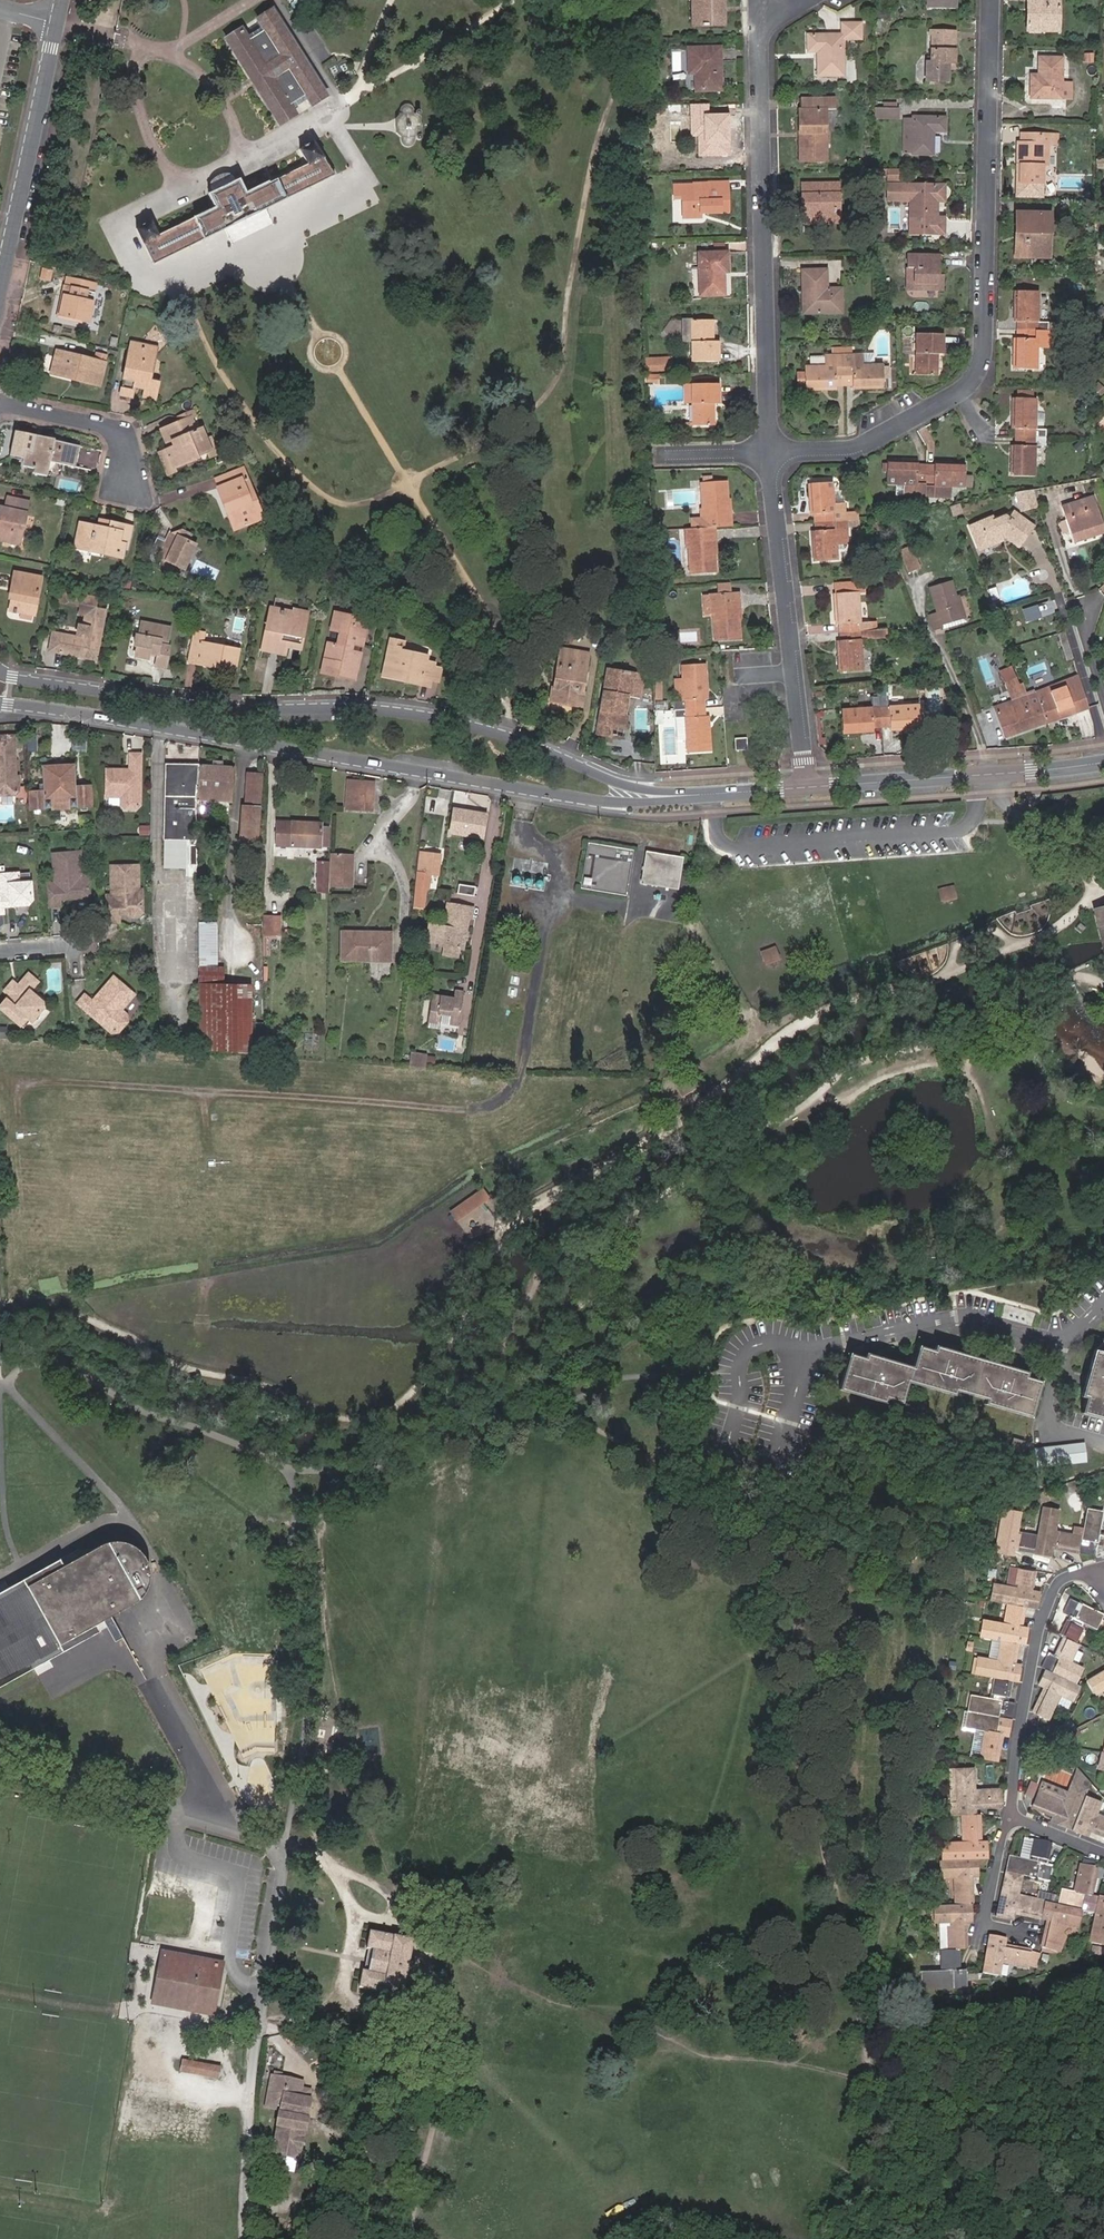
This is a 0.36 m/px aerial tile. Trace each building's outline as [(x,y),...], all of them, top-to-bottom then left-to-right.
[(723,4),(723,0),(698,0),(698,4),(692,4),(692,18),(698,18),(699,27),(724,26),(724,15),(720,15),(720,4),(723,4)] [(926,9),(956,9),(956,0),(927,0),(926,9)] [(1058,8),(1058,0),(1027,0),(1027,31),(1052,31),(1053,8),(1058,8)] [(272,11),(256,21),(260,28),(245,37),(241,29),(225,39),(250,80),(253,85),(255,87),(278,125),(293,116),(290,110),(305,102),(308,107),(324,97),(272,11)] [(861,40),(860,23),(842,23),(842,35),(808,35),(808,53),(817,53),(818,76),(843,76),(842,40),(861,40)] [(949,63),(953,64),(955,33),(932,32),(931,57),(931,63),(926,63),(925,81),(948,82),(948,70),(949,63)] [(721,91),(720,48),(688,48),(688,74),(695,74),(696,92),(721,91)] [(1061,99),(1062,83),(1062,58),(1039,57),(1038,75),(1038,82),(1030,81),(1030,98),(1044,99),(1044,93),(1049,93),(1050,99),(1061,99)] [(1071,83),(1062,83),(1061,99),(1070,99),(1071,83)] [(834,109),(833,99),(802,99),(802,110),(799,110),(799,161),(827,160),(826,109),(834,109)] [(397,115),(393,119),(394,133),(399,140),(399,142),(399,144),(399,145),(400,146),(402,148),(404,148),(406,148),(408,148),(410,147),(411,146),(412,144),(413,141),(415,141),(416,142),(418,142),(420,140),(420,139),(420,138),(420,137),(418,136),(416,135),(418,133),(418,127),(420,126),(420,125),(420,124),(420,123),(419,122),(418,122),(418,118),(416,117),(418,115),(419,114),(419,112),(418,111),(417,110),(416,110),(412,111),(411,108),(410,106),(408,105),(406,104),(404,104),(402,105),(400,106),(398,107),(397,110),(397,111),(397,115)] [(874,110),(874,119),(896,119),(897,110),(874,110)] [(719,143),(728,143),(727,116),(691,117),(692,136),(698,136),(705,136),(705,156),(720,155),(719,143)] [(904,120),(903,154),(932,155),(933,132),(945,133),(945,118),(912,117),(912,120),(904,120)] [(1036,144),(1036,135),(1020,134),(1020,144),(1036,144)] [(1023,166),(1022,183),(1042,184),(1044,144),(1056,144),(1057,135),(1036,135),(1036,144),(1020,144),(1017,144),(1016,162),(1019,162),(1025,162),(1025,166),(1023,166)] [(151,222),(135,229),(153,264),(331,176),(314,142),(299,149),(306,165),(268,184),(267,182),(245,193),(238,179),(223,187),(207,194),(214,208),(157,235),(151,222)] [(728,155),(728,143),(719,143),(720,155),(728,155)] [(728,213),(728,183),(693,184),(693,185),(682,186),(682,197),(682,218),(700,218),(700,214),(728,213)] [(806,205),(803,205),(796,205),(796,215),(809,215),(809,219),(838,219),(838,184),(818,184),(818,187),(802,187),(803,198),(806,198),(806,205)] [(936,218),(937,200),(944,200),(944,185),(911,184),(889,184),(888,199),(911,200),(910,232),(943,233),(943,218),(936,218)] [(682,197),(682,186),(673,186),(674,197),(682,197)] [(1022,250),(1049,251),(1050,214),(1016,213),(1015,231),(1022,232),(1022,250)] [(1049,258),(1049,251),(1022,250),(1022,232),(1015,231),(1015,258),(1049,258)] [(728,273),(728,253),(699,253),(699,296),(724,295),(724,273),(728,273)] [(938,275),(938,268),(938,256),(907,256),(907,268),(914,268),(913,291),(942,291),(942,275),(938,275)] [(822,308),(841,308),(841,289),(827,289),(827,270),(802,270),(802,289),(808,289),(808,314),(822,314),(822,308)] [(66,279),(64,286),(94,293),(96,285),(66,279)] [(94,293),(64,286),(63,286),(61,294),(62,294),(58,316),(88,322),(94,293)] [(1017,330),(1048,330),(1048,323),(1037,322),(1038,292),(1014,291),(1013,322),(1018,322),(1017,330)] [(718,350),(718,346),(718,343),(718,342),(713,342),(711,342),(711,341),(711,338),(713,338),(713,332),(713,324),(713,321),(712,321),(693,321),(692,321),(684,321),(684,340),(692,340),(692,344),(692,362),(718,362),(718,359),(718,355),(718,350)] [(1047,348),(1048,330),(1017,330),(1017,338),(1013,338),(1012,370),(1036,370),(1037,348),(1047,348)] [(943,336),(916,334),(915,375),(936,376),(937,354),(943,355),(943,336)] [(117,339),(110,337),(108,346),(115,348),(117,339)] [(131,342),(130,346),(154,351),(155,347),(131,342)] [(154,351),(130,346),(120,395),(131,397),(133,387),(145,390),(143,397),(153,400),(157,381),(148,380),(154,351)] [(77,376),(76,380),(99,386),(105,364),(56,351),(53,362),(58,364),(55,375),(70,378),(71,374),(77,376)] [(844,386),(844,355),(834,355),(825,356),(826,366),(805,366),(805,372),(798,372),(798,387),(806,386),(806,390),(836,390),(836,386),(844,386)] [(844,355),(844,386),(852,385),(853,389),(883,388),(883,380),(882,368),(882,366),(861,366),(861,355),(850,355),(844,355)] [(671,370),(671,359),(646,359),(646,371),(671,370)] [(683,402),(692,402),(692,386),(683,385),(683,402)] [(692,386),(692,402),(692,425),(713,425),(713,405),(718,405),(718,385),(692,385),(692,386)] [(1014,437),(1045,438),(1045,430),(1035,429),(1036,399),(1012,398),(1011,429),(1014,429),(1014,437)] [(176,417),(178,422),(190,417),(190,418),(194,417),(191,410),(176,417)] [(195,457),(206,452),(210,451),(205,439),(200,428),(195,430),(190,418),(190,417),(178,422),(161,428),(167,441),(169,440),(172,447),(167,449),(164,450),(172,468),(196,458),(195,457)] [(159,429),(167,449),(172,447),(169,440),(167,441),(161,428),(159,429)] [(78,446),(16,433),(11,456),(24,459),(23,464),(35,467),(34,474),(46,476),(50,462),(73,467),(78,446)] [(210,451),(206,452),(208,457),(216,454),(209,437),(205,439),(210,451)] [(1045,446),(1045,438),(1014,437),(1014,446),(1011,446),(1010,476),(1033,476),(1034,445),(1045,446)] [(174,472),(172,468),(164,450),(158,452),(167,475),(174,472)] [(904,495),(925,496),(926,466),(917,466),(918,462),(888,461),(886,484),(896,485),(904,485),(904,495)] [(926,466),(925,496),(933,497),(933,486),(951,487),(965,488),(965,476),(965,464),(934,463),(934,467),(926,466)] [(226,483),(216,487),(232,530),(258,520),(240,478),(245,476),(242,468),(223,475),(226,483)] [(213,479),(216,487),(226,483),(223,475),(213,479)] [(240,478),(258,520),(262,518),(245,476),(240,478)] [(973,476),(965,476),(965,488),(972,488),(973,476)] [(715,527),(732,526),(731,513),(729,513),(728,501),(726,481),(710,482),(706,483),(706,478),(702,478),(702,483),(700,483),(702,509),(700,509),(700,519),(689,519),(690,529),(701,528),(715,527)] [(845,521),(858,520),(858,511),(845,512),(844,503),(833,503),(832,483),(808,484),(810,514),(814,514),(815,523),(845,521)] [(933,486),(933,497),(950,498),(951,487),(933,486)] [(1037,506),(1032,490),(1018,493),(1024,510),(1037,506)] [(1024,510),(1018,493),(1016,493),(1021,511),(1024,510)] [(0,530),(0,540),(18,544),(27,502),(7,497),(4,508),(0,507),(0,524),(1,524),(0,530)] [(1093,497),(1088,499),(1091,510),(1096,509),(1093,497)] [(1088,499),(1061,508),(1072,544),(1086,539),(1086,537),(1093,535),(1094,537),(1103,534),(1103,533),(1096,509),(1091,510),(1088,499)] [(974,532),(980,551),(1003,544),(1002,543),(999,535),(1005,533),(1007,541),(1021,552),(1037,533),(1018,516),(1012,522),(1008,519),(996,523),(995,519),(976,525),(978,531),(974,532)] [(99,519),(98,527),(108,529),(110,521),(99,519)] [(121,559),(124,544),(118,543),(123,523),(110,521),(108,529),(98,527),(79,523),(77,534),(87,536),(84,550),(90,552),(91,557),(102,559),(103,555),(121,559)] [(845,521),(815,523),(815,531),(811,531),(813,562),(837,560),(836,545),(835,530),(845,529),(845,521)] [(879,529),(876,522),(871,525),(874,532),(879,529)] [(118,543),(124,544),(129,545),(132,525),(123,523),(118,543)] [(162,527),(156,538),(166,543),(164,546),(168,548),(173,539),(171,538),(173,532),(176,534),(177,531),(180,533),(181,530),(168,533),(169,531),(162,527)] [(690,529),(684,529),(685,548),(687,548),(689,575),(715,573),(714,554),(713,541),(716,541),(715,527),(701,528),(690,529)] [(846,544),(845,529),(835,530),(836,545),(846,544)] [(166,543),(156,538),(149,554),(158,559),(159,557),(164,559),(162,563),(165,565),(163,569),(173,573),(177,565),(183,569),(195,545),(185,540),(188,533),(181,530),(180,533),(177,531),(176,534),(173,532),(171,538),(173,539),(168,548),(164,546),(166,543)] [(74,548),(84,550),(87,536),(77,534),(74,548)] [(926,568),(917,547),(899,556),(908,576),(926,568)] [(14,572),(11,586),(16,587),(13,599),(11,599),(9,610),(34,615),(41,577),(14,572)] [(961,620),(955,597),(951,581),(930,587),(937,613),(929,615),(933,631),(942,629),(941,626),(961,620)] [(834,593),(857,593),(856,584),(833,585),(834,593)] [(80,606),(82,596),(61,592),(59,602),(80,606)] [(841,624),(841,632),(870,630),(870,622),(859,623),(857,593),(834,593),(836,624),(841,624)] [(738,607),(740,607),(739,594),(709,595),(710,615),(713,615),(714,640),(740,639),(738,620),(738,607)] [(76,637),(53,633),(49,650),(96,659),(105,611),(95,609),(97,599),(82,596),(80,606),(79,614),(85,616),(83,627),(78,626),(76,637)] [(958,596),(955,597),(961,620),(965,619),(958,596)] [(1055,597),(1024,609),(1028,620),(1059,608),(1055,597)] [(289,634),(303,637),(307,611),(292,608),(292,611),(271,607),(267,630),(265,630),(261,651),(285,656),(286,648),(289,634)] [(366,621),(334,613),(330,631),(337,633),(335,644),(327,642),(321,672),(354,679),(359,652),(351,650),(352,645),(361,647),(366,621)] [(157,651),(157,655),(155,666),(165,668),(168,646),(164,645),(165,641),(167,642),(169,628),(140,623),(138,635),(136,635),(135,644),(137,644),(135,657),(147,659),(148,653),(149,650),(157,651)] [(887,638),(886,629),(870,630),(841,632),(841,641),(837,641),(838,672),(862,670),(860,639),(887,638)] [(224,665),(223,669),(233,671),(238,650),(202,643),(203,633),(194,632),(189,662),(212,667),(213,663),(224,665)] [(1067,660),(1073,658),(1065,633),(1059,635),(1067,660)] [(300,651),(303,637),(289,634),(286,648),(300,651)] [(429,683),(429,680),(432,667),(433,664),(425,662),(426,656),(398,650),(400,641),(389,639),(382,673),(405,678),(404,682),(419,685),(419,682),(429,683)] [(559,649),(556,666),(566,667),(569,650),(559,649)] [(566,667),(556,666),(551,701),(579,705),(587,653),(569,650),(566,667)] [(673,701),(674,710),(704,708),(703,700),(707,700),(705,664),(681,665),(682,679),(683,701),(675,701),(673,701)] [(432,667),(429,680),(437,682),(440,669),(432,667)] [(608,691),(602,690),(595,733),(609,736),(611,726),(624,728),(626,716),(623,715),(626,697),(629,698),(638,699),(641,675),(630,673),(630,671),(622,670),(622,672),(606,669),(604,683),(609,684),(608,691)] [(1005,737),(1047,723),(1035,693),(1034,690),(1026,692),(1023,683),(1019,685),(1013,671),(1002,675),(1015,705),(997,712),(1005,737)] [(405,678),(382,673),(381,677),(404,682),(405,678)] [(1035,693),(1047,723),(1088,708),(1079,677),(1035,693)] [(673,679),(675,701),(683,701),(682,679),(673,679)] [(881,726),(879,697),(871,698),(872,708),(841,710),(843,733),(873,731),(873,727),(881,726)] [(888,697),(879,697),(881,726),(891,725),(891,730),(921,729),(920,705),(889,707),(888,697)] [(704,708),(674,710),(674,719),(676,718),(677,740),(686,739),(686,753),(710,752),(708,716),(704,716),(704,708)] [(13,735),(0,736),(0,795),(17,794),(20,790),(19,775),(16,776),(13,735)] [(746,738),(735,739),(735,751),(747,750),(746,738)] [(141,805),(141,755),(130,755),(130,771),(130,776),(125,776),(125,774),(122,771),(106,771),(106,798),(121,798),(121,805),(126,810),(137,810),(141,805)] [(76,788),(75,765),(42,767),(44,793),(30,794),(31,811),(92,807),(91,787),(76,788)] [(196,797),(199,766),(166,765),(163,833),(170,833),(171,812),(196,813),(196,811),(196,797)] [(212,767),(199,766),(196,797),(196,811),(200,811),(200,813),(228,815),(228,802),(232,802),(234,768),(222,768),(212,767)] [(258,852),(258,846),(257,846),(262,775),(248,775),(245,807),(242,807),(240,844),(254,845),(253,852),(258,852)] [(372,811),(374,783),(349,782),(347,809),(372,811)] [(481,839),(485,815),(454,809),(450,833),(481,839)] [(197,869),(196,813),(171,812),(170,833),(163,833),(163,840),(164,840),(164,867),(186,868),(186,840),(190,840),(189,869),(197,869)] [(321,824),(277,823),(276,847),(320,848),(320,846),(328,847),(329,828),(321,828),(321,824)] [(626,896),(633,851),(588,844),(580,888),(626,896)] [(82,877),(80,853),(53,855),(55,884),(48,884),(50,907),(60,906),(60,900),(59,896),(68,895),(72,899),(86,898),(89,894),(88,876),(82,877)] [(438,875),(441,856),(421,853),(419,873),(438,875)] [(677,889),(681,858),(647,853),(642,883),(677,889)] [(351,883),(352,856),(332,855),(331,883),(351,883)] [(328,864),(319,864),(318,888),(328,888),(328,864)] [(138,918),(142,914),(142,891),(139,891),(139,867),(112,868),(112,897),(109,897),(109,924),(120,924),(119,914),(119,909),(126,909),(126,914),(126,915),(130,918),(138,918)] [(31,883),(19,884),(18,874),(0,875),(0,914),(3,913),(2,907),(2,902),(10,902),(15,906),(28,905),(32,900),(31,883)] [(420,884),(416,883),(413,910),(417,910),(418,904),(423,905),(425,888),(420,888),(420,884)] [(955,885),(939,889),(942,903),(959,899),(955,885)] [(472,909),(447,905),(443,928),(429,926),(426,942),(441,945),(440,947),(445,948),(459,950),(463,951),(468,919),(471,920),(472,909)] [(1103,947),(1103,908),(1095,910),(1102,938),(1103,942),(1103,947)] [(518,924),(520,916),(505,913),(504,922),(518,924)] [(279,933),(279,916),(263,916),(263,917),(263,933),(279,933)] [(367,937),(342,937),(341,960),(390,961),(391,934),(367,933),(367,937)] [(777,947),(760,952),(764,965),(780,961),(777,947)] [(457,958),(459,950),(445,948),(444,956),(457,958)] [(51,992),(64,990),(61,967),(48,968),(51,992)] [(251,1054),(251,986),(224,985),(224,968),(200,968),(200,1050),(251,1054)] [(42,1002),(30,991),(38,982),(29,974),(18,986),(14,990),(9,985),(5,990),(10,995),(0,1006),(0,1007),(15,1021),(22,1013),(31,1021),(42,1008),(42,1002)] [(121,1011),(134,996),(113,978),(98,996),(99,999),(100,1001),(96,1006),(92,1003),(84,996),(78,1004),(112,1034),(118,1033),(127,1022),(127,1016),(121,1011)] [(18,986),(13,981),(9,985),(14,990),(18,986)] [(458,1026),(464,993),(455,992),(453,1000),(432,996),(427,1027),(439,1029),(439,1023),(458,1026)] [(96,1006),(100,1001),(99,999),(98,996),(92,1003),(96,1006)] [(426,1068),(427,1055),(410,1053),(408,1067),(426,1068)] [(925,1143),(920,1136),(914,1139),(919,1147),(925,1143)] [(458,1220),(488,1199),(482,1190),(451,1211),(458,1220)] [(1094,1349),(1103,1352),(1103,1339),(1094,1349)] [(864,1361),(849,1356),(839,1390),(886,1403),(887,1399),(888,1394),(904,1398),(909,1382),(955,1395),(956,1391),(958,1385),(988,1394),(986,1399),(985,1404),(1032,1417),(1041,1384),(1025,1380),(1027,1375),(1028,1371),(936,1344),(934,1349),(933,1354),(918,1349),(913,1366),(867,1352),(865,1357),(864,1361)] [(919,1344),(918,1349),(933,1354),(934,1349),(919,1344)] [(1094,1349),(1080,1395),(1084,1397),(1089,1398),(1085,1414),(1103,1419),(1103,1352),(1094,1349)] [(850,1352),(849,1356),(864,1361),(865,1357),(850,1352)] [(1042,1380),(1027,1375),(1025,1380),(1041,1384),(1042,1380)] [(956,1391),(986,1399),(988,1394),(958,1385),(956,1391)] [(888,1394),(887,1399),(902,1403),(904,1398),(888,1394)] [(1089,1398),(1084,1397),(1080,1412),(1085,1414),(1089,1398)] [(1024,1440),(1014,1437),(1011,1449),(1021,1452),(1024,1440)] [(1036,1448),(1039,1464),(1089,1457),(1087,1441),(1036,1448)] [(1103,1549),(1103,1532),(1103,1535),(1099,1534),(1103,1510),(1087,1507),(1082,1536),(1059,1532),(1058,1534),(1054,1533),(1058,1509),(1042,1506),(1037,1535),(1020,1531),(1020,1534),(1016,1534),(1020,1511),(1004,1508),(996,1553),(1012,1555),(1014,1544),(1018,1544),(1017,1548),(1050,1554),(1052,1544),(1056,1545),(1055,1548),(1095,1555),(1097,1544),(1101,1545),(1101,1549),(1103,1549)] [(76,1549),(80,1555),(0,1601),(0,1677),(30,1660),(44,1652),(103,1619),(111,1614),(134,1601),(140,1596),(145,1590),(148,1583),(149,1576),(149,1568),(147,1561),(144,1555),(139,1549),(133,1544),(126,1541),(119,1540),(111,1540),(104,1542),(92,1549),(75,1547),(76,1549)] [(76,1549),(0,1591),(0,1601),(80,1555),(76,1549)] [(997,1760),(1000,1738),(997,1737),(998,1733),(1009,1735),(1015,1703),(1003,1700),(1004,1696),(1008,1696),(1011,1680),(1019,1681),(1022,1665),(1010,1663),(1011,1659),(1014,1659),(1017,1643),(1025,1644),(1028,1628),(1016,1626),(1017,1621),(1021,1622),(1024,1606),(1036,1608),(1039,1592),(1028,1590),(1029,1586),(1033,1587),(1036,1570),(1013,1566),(1010,1583),(1018,1584),(1018,1588),(995,1584),(992,1601),(1007,1603),(1004,1619),(1007,1620),(1006,1624),(984,1620),(981,1637),(1000,1640),(998,1656),(1001,1657),(1000,1661),(977,1657),(974,1674),(994,1677),(991,1693),(994,1694),(993,1699),(970,1695),(964,1727),(974,1729),(969,1755),(980,1757),(997,1760)] [(1033,1712),(1048,1719),(1058,1698),(1055,1696),(1057,1693),(1072,1700),(1079,1685),(1075,1683),(1083,1668),(1067,1661),(1069,1657),(1072,1659),(1080,1644),(1076,1641),(1083,1627),(1080,1625),(1082,1621),(1097,1629),(1103,1614),(1070,1597),(1063,1612),(1073,1617),(1071,1621),(1067,1620),(1060,1634),(1065,1636),(1057,1651),(1060,1653),(1058,1657),(1048,1651),(1041,1666),(1046,1668),(1038,1683),(1048,1688),(1046,1692),(1043,1690),(1033,1712)] [(123,1635),(111,1614),(103,1619),(106,1626),(114,1640),(123,1635)] [(34,1667),(48,1659),(106,1626),(103,1619),(44,1652),(30,1660),(0,1677),(0,1686),(34,1667)] [(1087,1679),(1095,1694),(1103,1689),(1103,1669),(1087,1679)] [(1003,1805),(1002,1788),(978,1789),(978,1793),(974,1793),(973,1768),(956,1768),(958,1814),(962,1814),(963,1837),(966,1837),(966,1842),(943,1843),(943,1860),(940,1860),(941,1877),(957,1876),(958,1880),(954,1880),(955,1904),(935,1905),(935,1921),(951,1921),(951,1925),(948,1925),(949,1948),(941,1949),(942,1965),(945,1965),(945,1970),(925,1971),(924,1988),(967,1985),(966,1969),(955,1969),(955,1965),(959,1965),(958,1948),(966,1947),(965,1924),(962,1924),(962,1920),(973,1920),(971,1879),(967,1879),(967,1875),(979,1875),(978,1858),(989,1858),(988,1842),(976,1842),(975,1837),(980,1837),(979,1814),(975,1814),(974,1803),(979,1803),(979,1807),(1003,1805)] [(1087,1836),(1091,1826),(1095,1827),(1094,1831),(1103,1834),(1103,1817),(1100,1815),(1099,1817),(1095,1816),(1101,1801),(1085,1795),(1090,1782),(1077,1768),(1064,1803),(1060,1802),(1061,1800),(1050,1796),(1052,1789),(1041,1785),(1033,1807),(1054,1815),(1056,1812),(1060,1813),(1056,1824),(1087,1836)] [(1028,1795),(1036,1796),(1040,1779),(1031,1778),(1028,1795)] [(1014,1908),(1018,1908),(1017,1913),(1051,1920),(1050,1924),(1046,1923),(1041,1947),(1058,1951),(1063,1927),(1060,1926),(1061,1923),(1077,1926),(1081,1910),(1095,1914),(1088,1942),(1103,1946),(1103,1945),(1103,1898),(1087,1894),(1088,1890),(1092,1891),(1097,1868),(1081,1865),(1079,1872),(1072,1870),(1069,1886),(1078,1888),(1077,1891),(1061,1888),(1057,1904),(1022,1896),(1021,1899),(1017,1898),(1022,1875),(1049,1881),(1053,1866),(1042,1863),(1043,1859),(1047,1859),(1051,1842),(1024,1836),(1019,1858),(1010,1855),(996,1916),(1012,1920),(1014,1908)] [(1040,1890),(1039,1898),(1052,1899),(1052,1892),(1040,1890)] [(402,1995),(412,1940),(370,1932),(367,1948),(373,1949),(368,1971),(363,1970),(359,1987),(402,1995)] [(989,1935),(986,1952),(982,1972),(999,1975),(1001,1959),(1006,1960),(1005,1962),(1028,1967),(1031,1951),(1008,1946),(1008,1950),(1003,1949),(1005,1938),(989,1935)] [(216,2015),(226,1962),(164,1948),(153,2002),(216,2015)] [(221,2077),(223,2066),(184,2059),(182,2070),(221,2077)] [(276,2154),(302,2157),(305,2131),(308,2131),(309,2116),(308,2115),(311,2097),(309,2097),(311,2088),(303,2086),(303,2079),(271,2075),(267,2106),(278,2108),(278,2112),(281,2112),(279,2124),(280,2125),(276,2154)] [(300,2172),(302,2157),(276,2154),(275,2168),(300,2172)]
